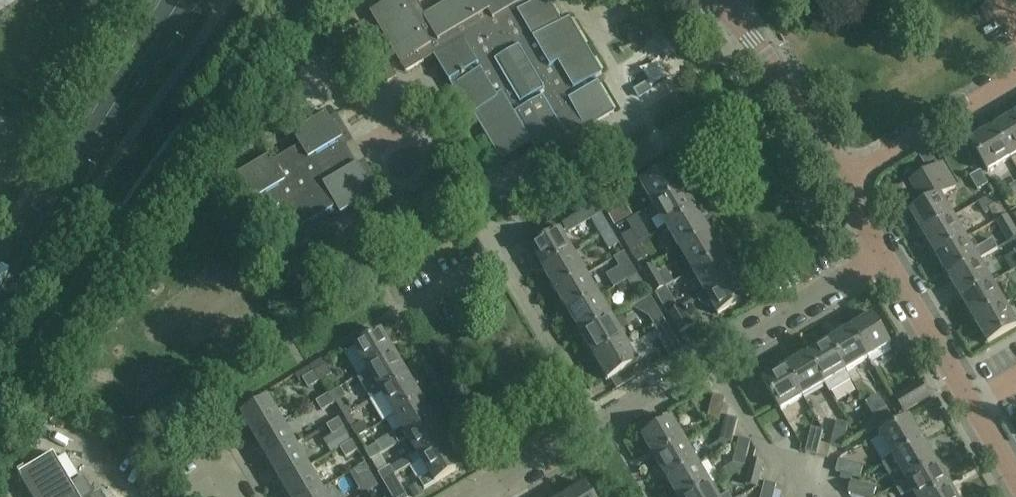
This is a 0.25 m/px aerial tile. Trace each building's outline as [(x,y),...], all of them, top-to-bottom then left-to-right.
[(28,0),(0,0),(0,16),(28,0)] [(434,54),(470,114),(475,111),(503,157),(531,141),(539,155),(567,139),(559,126),(572,118),(579,131),(613,111),(593,77),(601,73),(569,19),(562,23),(548,0),(540,0),(530,6),(526,0),(448,0),(424,14),(416,0),(389,0),(371,11),(406,70),(434,54)] [(636,89),(640,96),(652,89),(648,82),(636,89)] [(377,182),(337,114),(331,118),(327,112),(292,132),(301,146),(274,161),(270,154),(236,175),(252,203),(259,198),(274,223),(267,227),(283,255),(311,239),(303,225),(336,206),(340,213),(375,192),(371,186),(377,182)] [(1011,159),(1015,156),(1015,118),(1014,115),(993,128),(1011,159)] [(1011,159),(993,128),(970,141),(989,172),(1011,159)] [(390,137),(374,142),(379,160),(395,156),(390,137)] [(931,151),(920,157),(925,165),(935,160),(931,151)] [(961,180),(978,169),(971,159),(955,170),(961,180)] [(922,235),(953,217),(940,194),(955,185),(942,163),(910,182),(923,204),(909,213),(922,235)] [(672,165),(641,183),(654,205),(654,206),(685,187),(672,165)] [(977,189),(988,184),(980,170),(970,176),(977,189)] [(654,205),(649,208),(654,218),(659,215),(667,227),(698,209),(703,206),(690,184),(685,187),(654,206),(654,205)] [(990,211),(996,221),(1006,215),(994,193),(978,202),(985,214),(990,211)] [(603,213),(594,198),(561,217),(570,232),(603,213)] [(698,209),(667,227),(680,249),(711,231),(698,209)] [(1006,215),(996,221),(1003,234),(1014,228),(1006,215)] [(922,235),(935,257),(966,239),(953,217),(922,235)] [(711,231),(680,249),(693,271),(724,252),(729,249),(716,228),(711,231)] [(562,230),(526,251),(533,265),(538,262),(544,271),(575,253),(562,230)] [(612,230),(601,237),(609,250),(620,243),(612,230)] [(622,236),(629,249),(640,243),(632,230),(622,236)] [(935,257),(948,279),(979,260),(998,249),(992,240),(973,251),(966,239),(935,257)] [(640,243),(629,249),(637,262),(648,256),(640,243)] [(724,252),(693,271),(705,293),(736,274),(724,252)] [(575,253),(544,271),(557,293),(588,274),(575,253)] [(619,267),(627,280),(637,274),(630,260),(619,267)] [(948,279),(961,300),(992,282),(979,260),(948,279)] [(643,271),(656,293),(665,287),(652,265),(643,271)] [(588,274),(557,293),(570,314),(601,296),(588,274)] [(645,287),(637,274),(627,280),(635,292),(645,287)] [(705,293),(697,297),(701,303),(705,304),(710,301),(719,315),(750,297),(736,274),(705,293)] [(961,300),(974,322),(1005,304),(992,282),(961,300)] [(669,314),(678,309),(665,287),(656,293),(669,314)] [(601,296),(570,314),(583,336),(614,318),(601,296)] [(647,315),(652,323),(663,317),(651,297),(632,307),(647,315)] [(974,322),(987,344),(1015,327),(1015,323),(1005,304),(974,322)] [(679,334),(693,325),(682,306),(678,309),(669,314),(668,315),(679,334)] [(873,314),(851,328),(869,359),(892,346),(873,314)] [(663,317),(652,323),(660,336),(671,330),(663,317)] [(614,318),(583,336),(595,358),(626,339),(614,318)] [(851,328),(829,340),(847,372),(869,359),(851,328)] [(356,348),(369,370),(397,354),(384,331),(356,348)] [(626,339),(595,358),(609,380),(640,362),(626,339)] [(829,340),(807,353),(826,384),(831,392),(852,380),(847,372),(829,340)] [(807,353),(786,366),(804,397),(826,384),(807,353)] [(397,354),(369,370),(383,393),(410,376),(397,354)] [(311,365),(314,371),(320,381),(332,373),(327,364),(330,362),(326,356),(311,365)] [(786,366),(763,379),(782,410),(804,397),(786,366)] [(320,381),(314,371),(302,378),(308,388),(320,381)] [(383,393),(396,415),(424,399),(410,376),(383,393)] [(921,382),(894,398),(902,413),(930,396),(921,382)] [(328,394),(333,404),(346,397),(339,387),(328,394)] [(333,404),(328,394),(316,402),(322,411),(333,404)] [(720,422),(725,397),(714,395),(708,419),(720,422)] [(242,414),(256,437),(284,421),(270,398),(242,414)] [(409,437),(437,421),(424,399),(396,415),(403,427),(393,433),(398,443),(409,437)] [(873,416),(879,427),(892,419),(886,409),(873,416)] [(732,444),(739,419),(727,416),(720,441),(732,444)] [(866,434),(879,427),(873,416),(860,424),(866,434)] [(880,436),(893,458),(924,440),(911,417),(880,436)] [(339,419),(328,426),(333,435),(344,428),(339,419)] [(643,437),(656,459),(687,441),(674,419),(643,437)] [(256,437),(269,460),(297,443),(284,421),(256,437)] [(362,421),(352,428),(358,438),(369,430),(363,421),(362,421)] [(422,459),(423,460),(450,443),(437,421),(409,437),(418,453),(410,458),(414,464),(422,459)] [(843,448),(849,423),(837,421),(831,445),(843,448)] [(817,455),(824,430),(812,427),(806,452),(817,455)] [(745,466),(752,441),(740,438),(734,463),(745,466)] [(889,475),(899,469),(906,480),(937,461),(924,440),(893,458),(883,464),(889,475)] [(687,441),(656,459),(669,481),(700,463),(687,441)] [(352,442),(341,449),(346,457),(357,451),(352,442)] [(269,460),(283,482),(310,465),(297,443),(269,460)] [(371,460),(382,453),(376,443),(365,450),(371,460)] [(428,475),(420,480),(425,489),(464,466),(450,443),(423,460),(426,466),(424,468),(428,475)] [(758,487),(764,462),(753,459),(746,484),(758,487)] [(861,477),(864,466),(840,460),(836,471),(861,477)] [(49,461),(16,483),(23,496),(70,496),(49,461)] [(916,496),(927,496),(950,483),(937,461),(906,480),(895,487),(901,496),(912,490),(916,496)] [(359,479),(371,473),(365,463),(353,470),(359,479)] [(678,496),(692,496),(713,485),(700,463),(669,481),(678,496)] [(283,482),(292,496),(308,496),(324,488),(310,465),(283,482)] [(378,472),(388,489),(399,482),(390,466),(378,472)] [(777,484),(765,481),(761,496),(774,496),(777,484)] [(849,493),(865,496),(874,496),(877,487),(852,481),(849,493)] [(388,489),(392,496),(408,496),(399,482),(388,489)] [(927,496),(958,496),(950,483),(927,496)] [(565,496),(595,496),(587,484),(565,496)] [(692,496),(720,496),(713,485),(692,496)] [(324,488),(308,496),(329,496),(324,488)]
